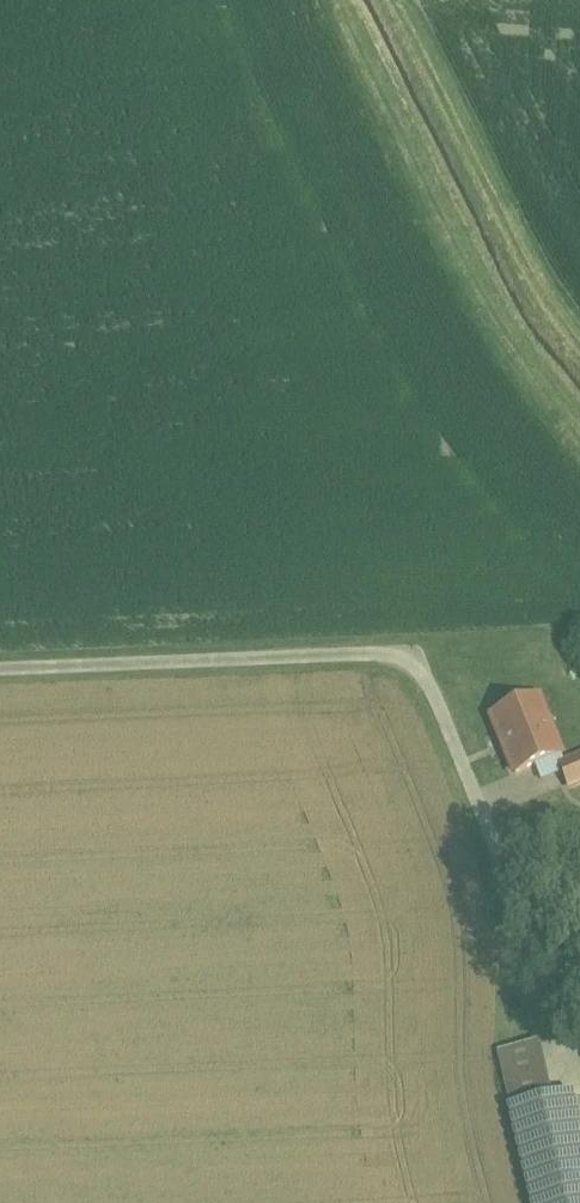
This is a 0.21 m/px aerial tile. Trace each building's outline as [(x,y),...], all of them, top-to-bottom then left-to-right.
[(563,755),(540,699),(494,718),(517,774),(563,755)] [(562,765),(571,787),(579,784),(579,758),(562,765)] [(542,1042),(500,1053),(513,1108),(555,1098),(542,1042)] [(513,1108),(535,1202),(579,1202),(579,1126),(572,1093),(555,1098),(513,1108)]
